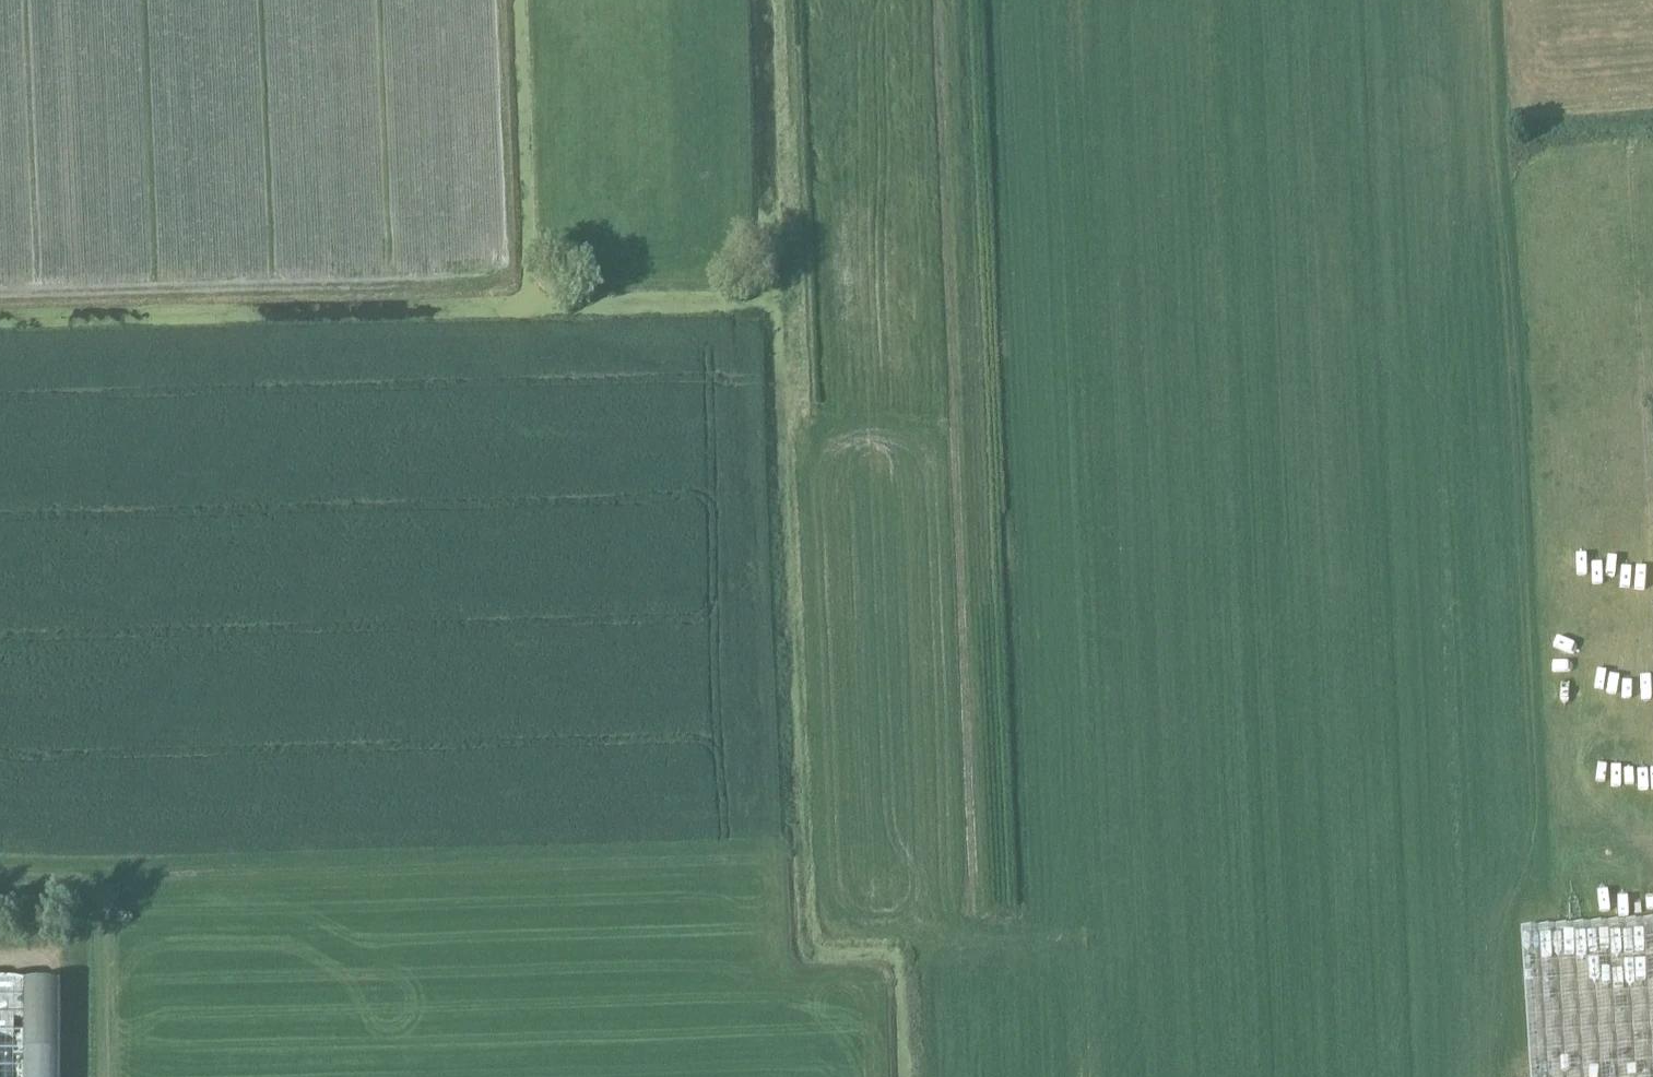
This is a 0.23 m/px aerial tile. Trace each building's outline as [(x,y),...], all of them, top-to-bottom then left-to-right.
[(1593,717),(1596,694),(1586,693),(1583,716),(1593,717)] [(1581,716),(1584,697),(1574,695),(1571,715),(1581,716)] [(1531,1076),(1652,1076),(1652,921),(1521,929),(1531,1076)] [(0,983),(0,1076),(61,1076),(61,983),(0,983)]
